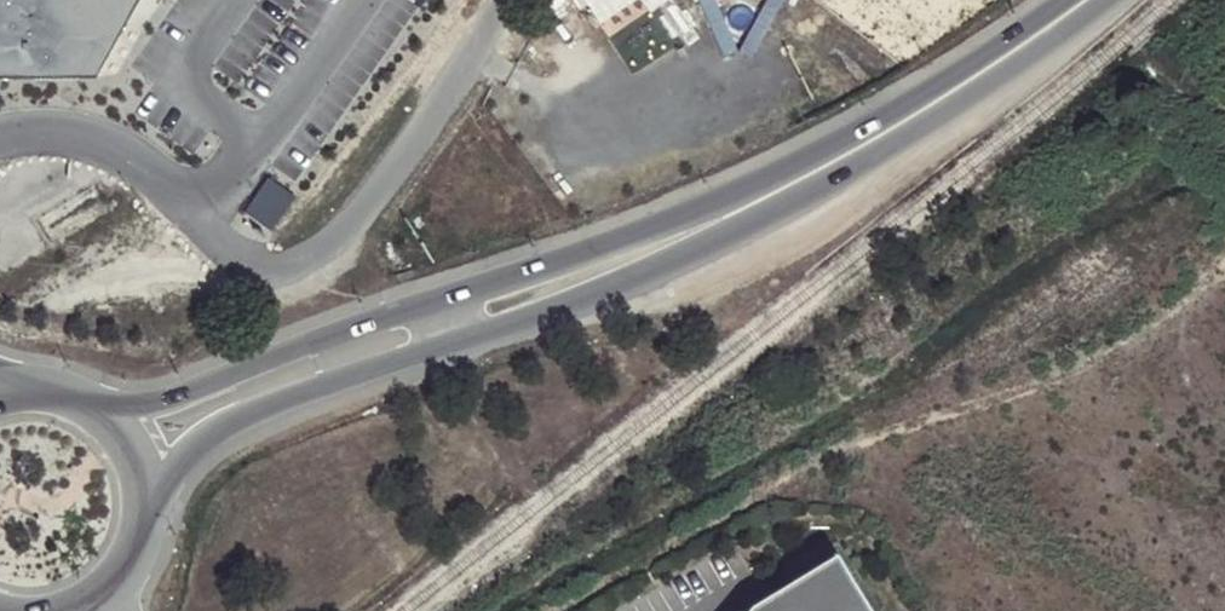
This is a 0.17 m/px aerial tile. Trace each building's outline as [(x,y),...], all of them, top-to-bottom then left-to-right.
[(96,80),(142,0),(0,0),(0,83),(96,80)] [(546,14),(568,0),(554,0),(546,14)] [(600,25),(636,0),(583,0),(600,25)] [(835,554),(747,609),(745,610),(868,610),(835,554)]
